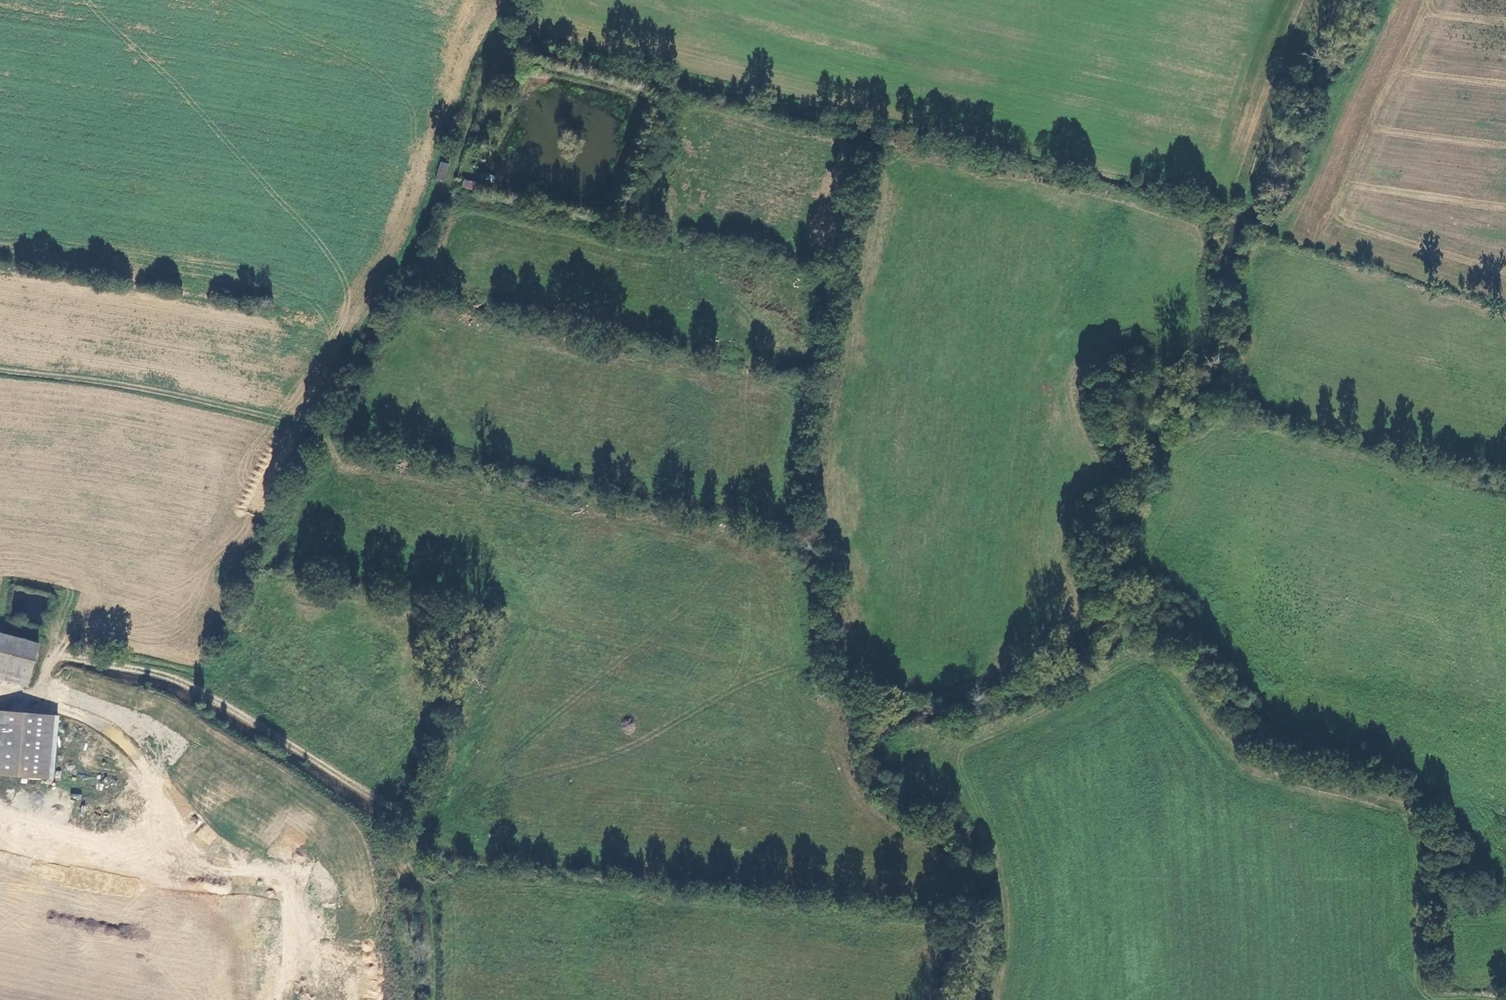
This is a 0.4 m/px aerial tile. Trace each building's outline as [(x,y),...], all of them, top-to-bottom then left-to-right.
[(444,181),(449,164),(440,161),(435,178),(444,181)] [(473,191),(475,182),(464,179),(461,187),(473,191)] [(32,672),(40,635),(0,626),(0,664),(32,672)] [(63,708),(2,706),(0,764),(0,769),(61,772),(63,708)]
